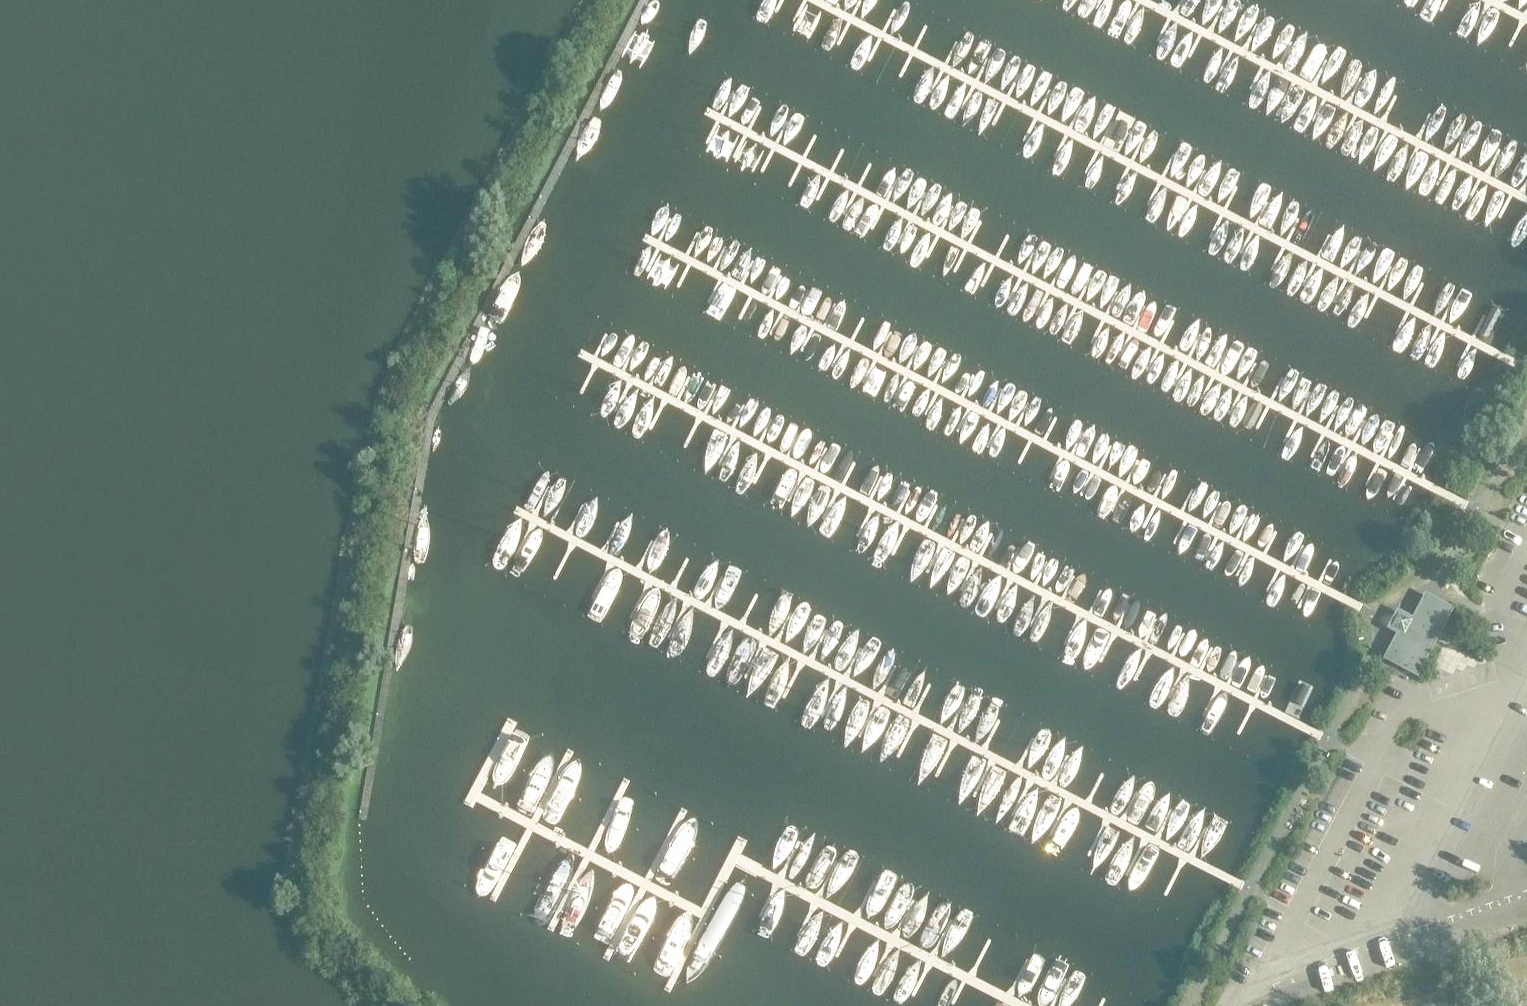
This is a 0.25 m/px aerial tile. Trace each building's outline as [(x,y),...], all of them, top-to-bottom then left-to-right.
[(1389,654),(1420,670),(1451,612),(1420,596),(1389,654)] [(1470,617),(1466,626),(1474,630),(1479,622),(1470,617)] [(1286,743),(1277,738),(1265,761),(1285,772),(1297,749),(1286,743)]
